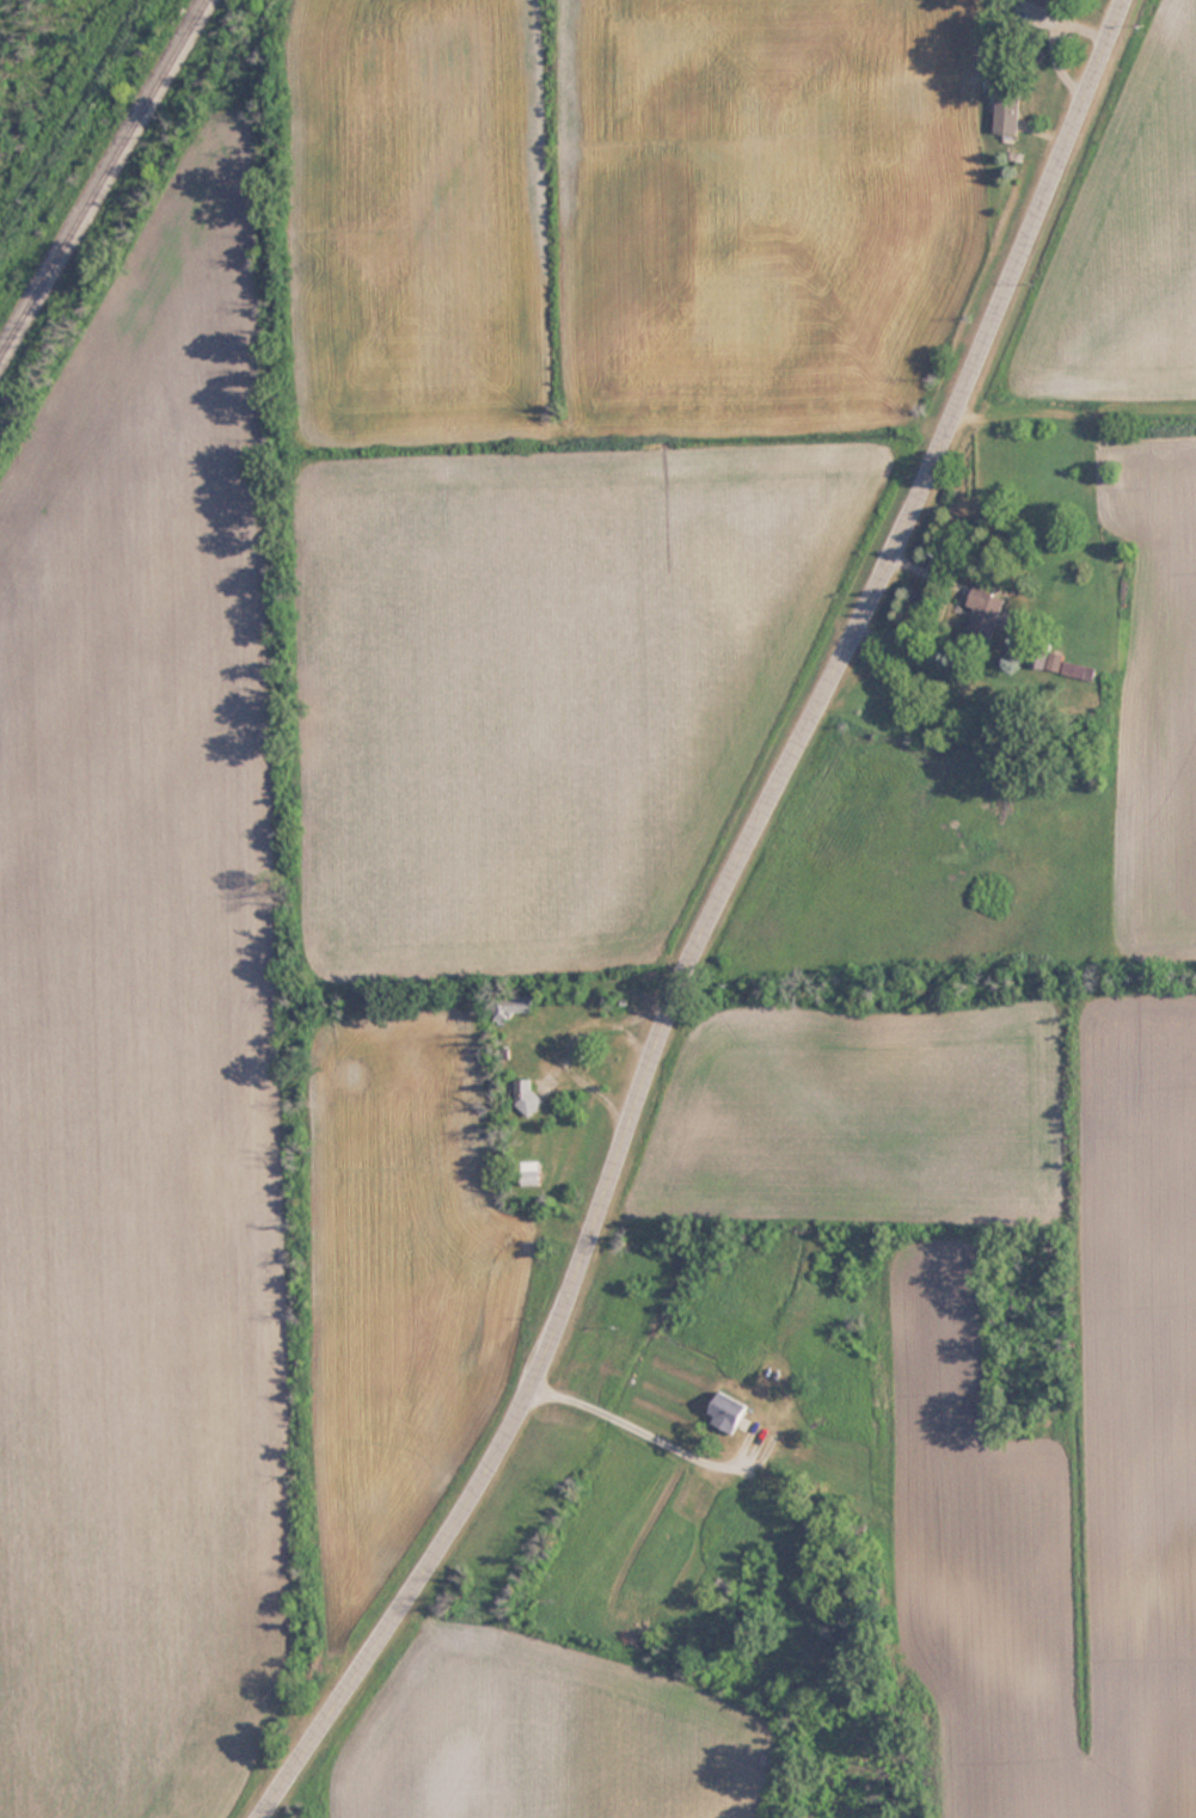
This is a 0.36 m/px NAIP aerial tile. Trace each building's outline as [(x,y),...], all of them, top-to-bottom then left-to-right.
[(1052,0),(1024,0),(1048,10),(1052,0)] [(1019,133),(1021,97),(998,96),(995,131),(1019,133)] [(1007,595),(978,587),(964,636),(993,644),(1007,595)] [(1090,683),(1096,670),(1052,652),(1047,666),(1090,683)] [(533,1011),(533,996),(508,996),(508,1011),(533,1011)] [(535,1121),(551,1105),(525,1080),(510,1095),(535,1121)] [(523,1183),(540,1183),(540,1162),(523,1162),(523,1183)] [(736,1433),(750,1405),(721,1391),(707,1418),(736,1433)]
